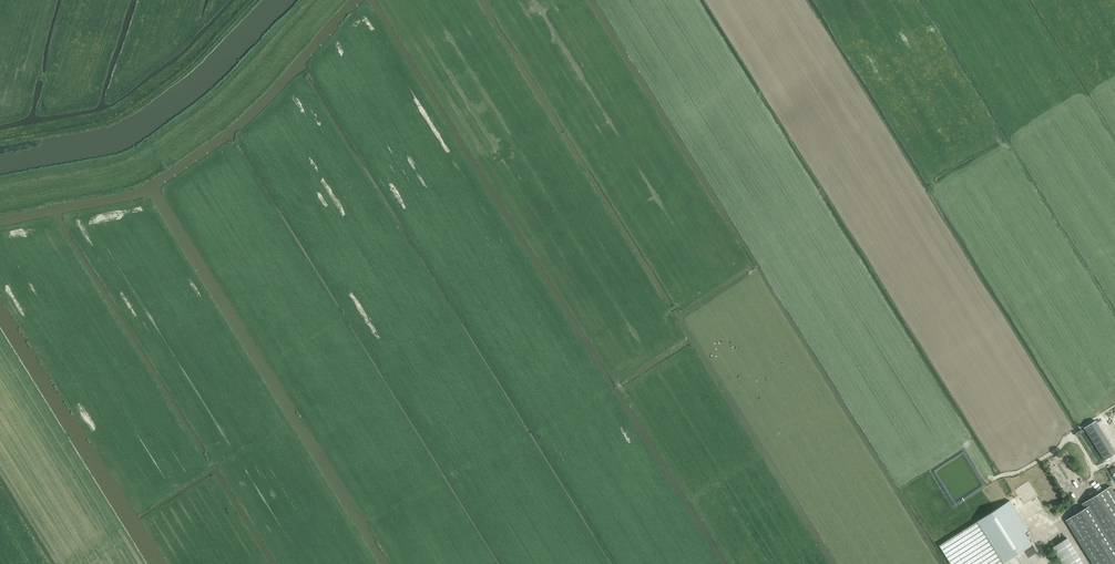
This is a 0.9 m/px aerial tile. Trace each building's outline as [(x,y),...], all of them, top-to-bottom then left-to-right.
[(1084,427),(1105,460),(1114,454),(1114,452),(1095,420),(1084,427)] [(1110,486),(1082,504),(1084,509),(1066,520),(1093,563),(1114,563),(1114,494),(1110,486)] [(1034,554),(1037,552),(1025,533),(1006,503),(940,546),(951,563),(1041,563),(1034,554)] [(1062,563),(1082,563),(1066,539),(1052,548),(1062,563)]
